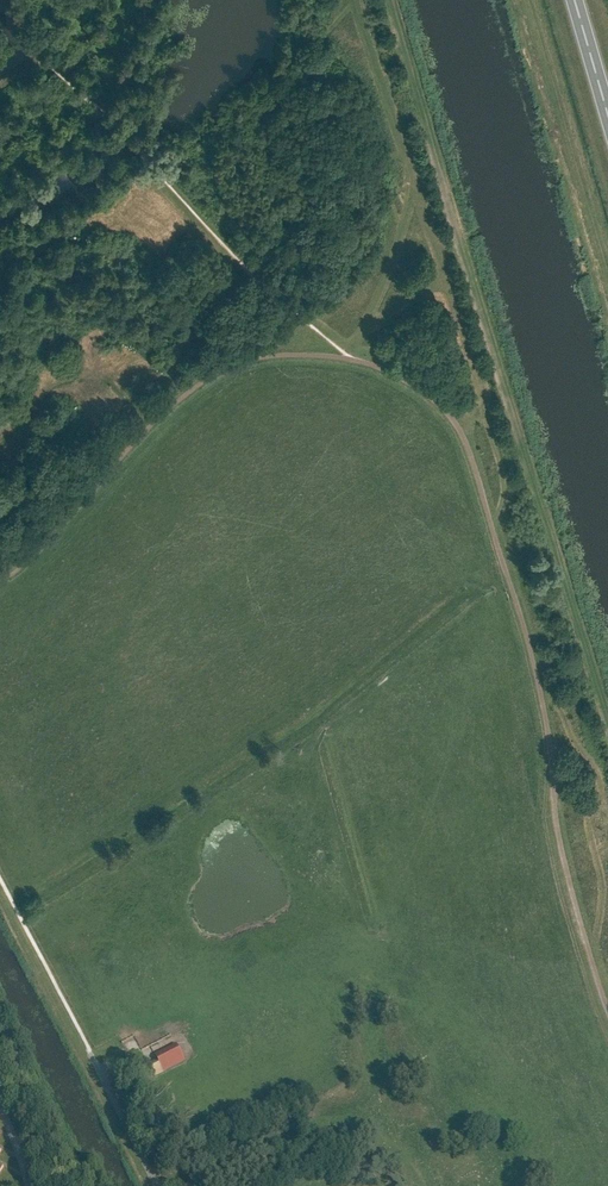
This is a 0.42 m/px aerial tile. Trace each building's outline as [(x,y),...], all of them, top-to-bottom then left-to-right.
[(153,1080),(186,1063),(176,1045),(154,1056),(157,1062),(146,1067),(153,1080)]
